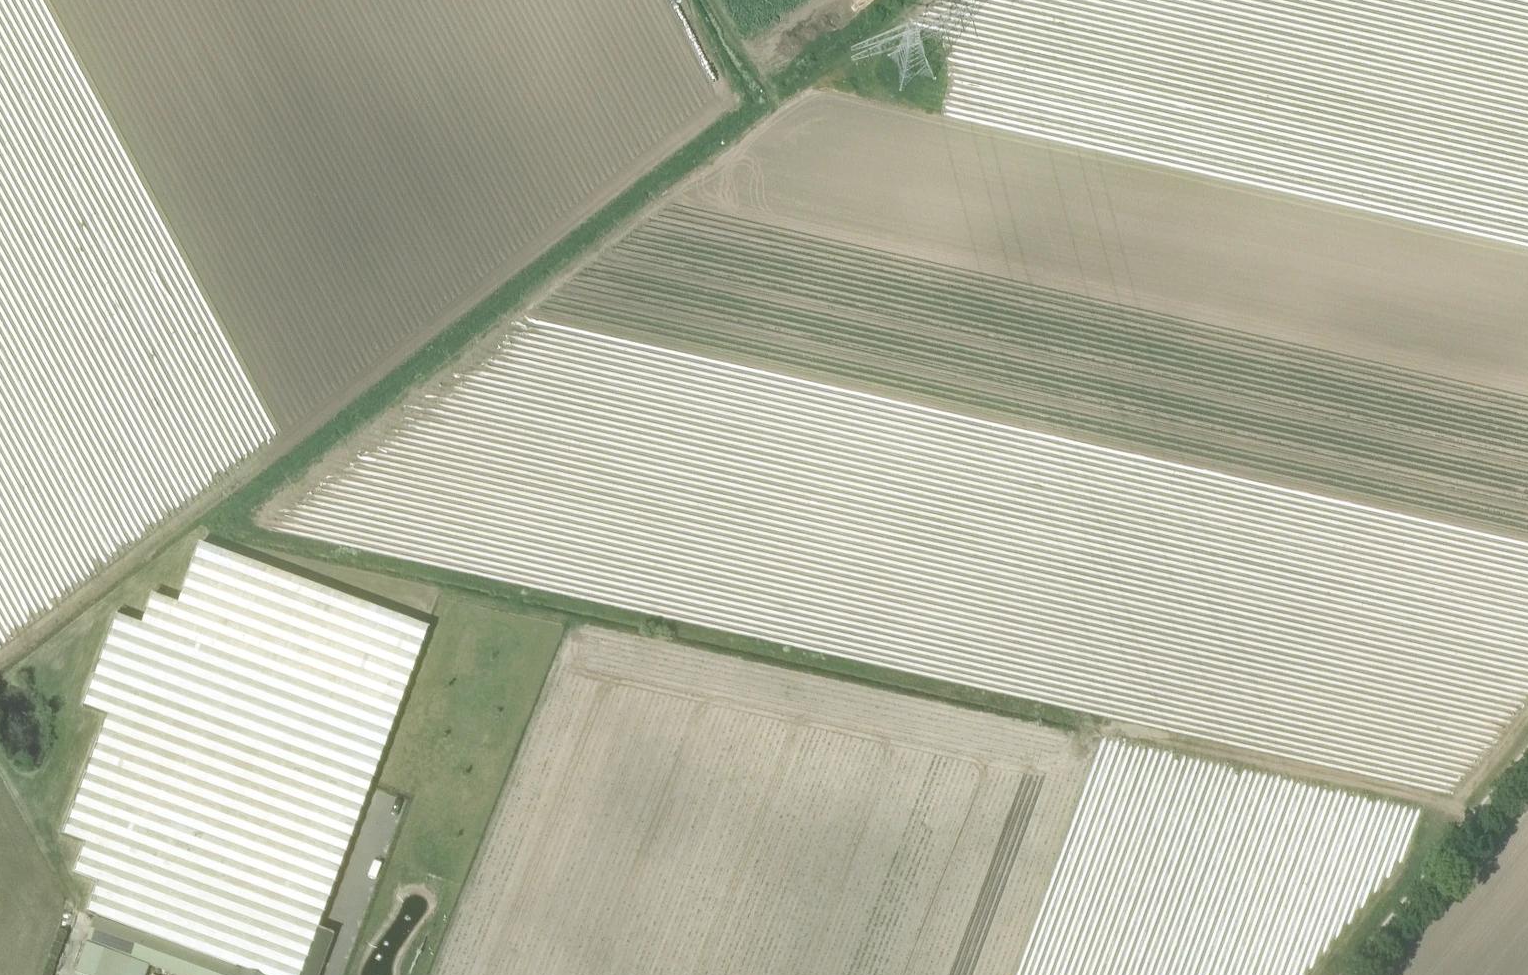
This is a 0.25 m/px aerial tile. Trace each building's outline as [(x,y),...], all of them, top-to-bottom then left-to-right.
[(396,719),(142,627),(118,618),(85,708),(109,717),(65,837),(87,845),(76,875),(100,884),(89,915),(100,919),(252,974),(254,974),(320,974),(335,935),(319,929),(374,779),(396,719)] [(100,919),(91,945),(80,974),(114,974),(121,956),(138,962),(172,974),(251,974),(252,974),(100,919)]
